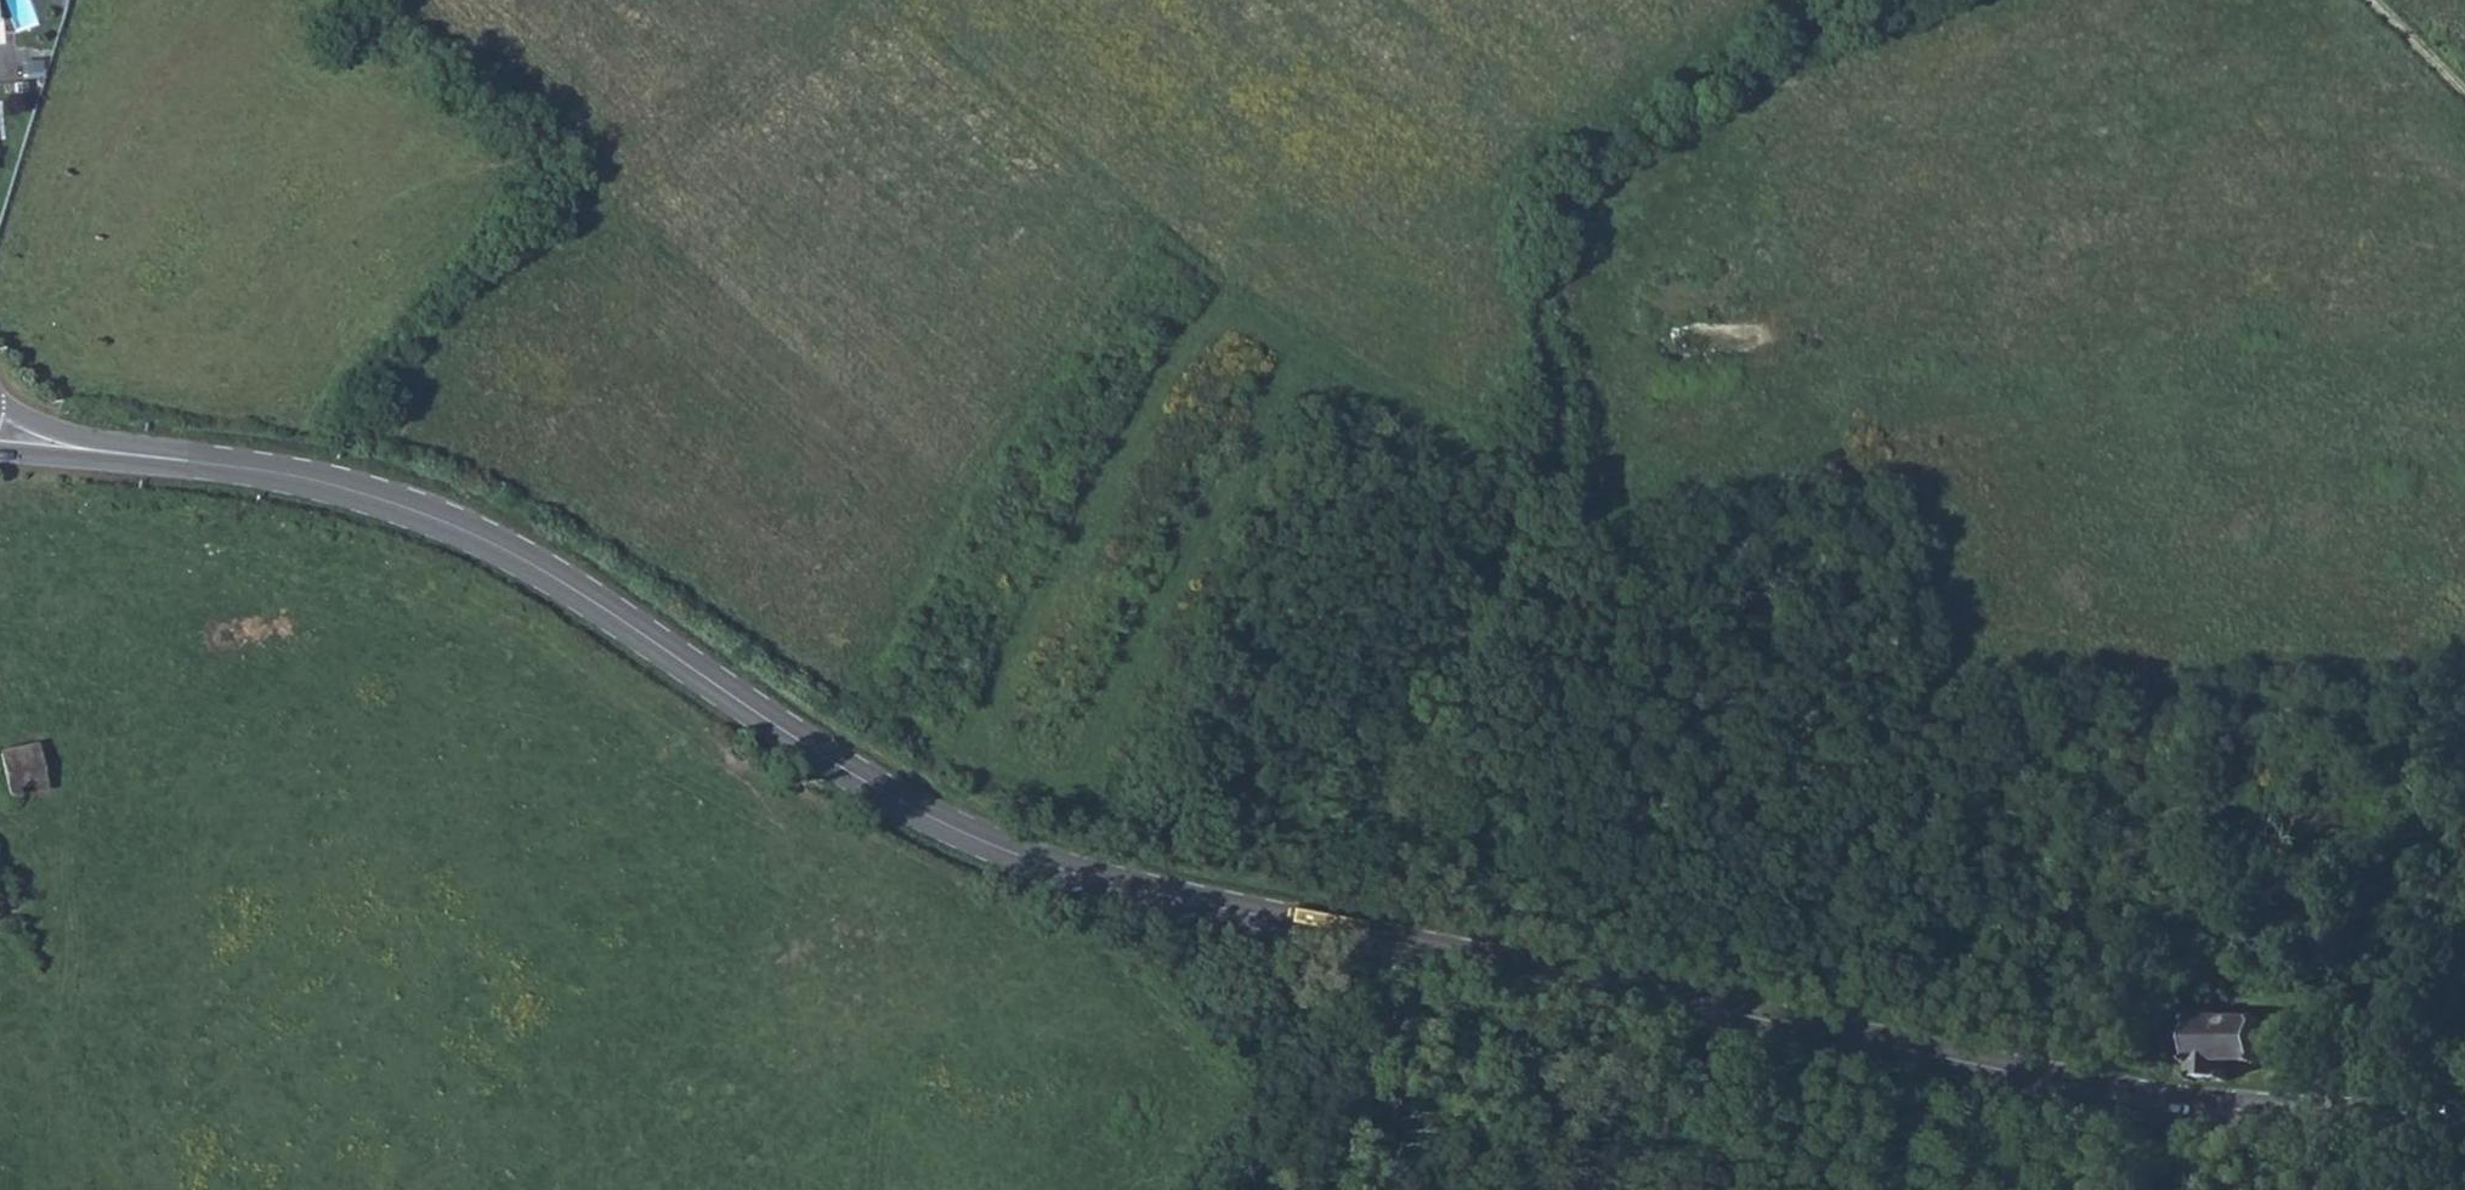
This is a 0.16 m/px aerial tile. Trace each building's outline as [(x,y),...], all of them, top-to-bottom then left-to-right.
[(42,740),(3,745),(9,792),(48,787),(42,740)] [(2186,1022),(2191,1078),(2191,1082),(2236,1081),(2236,1078),(2235,1067),(2265,1064),(2261,1018),(2186,1022)]
